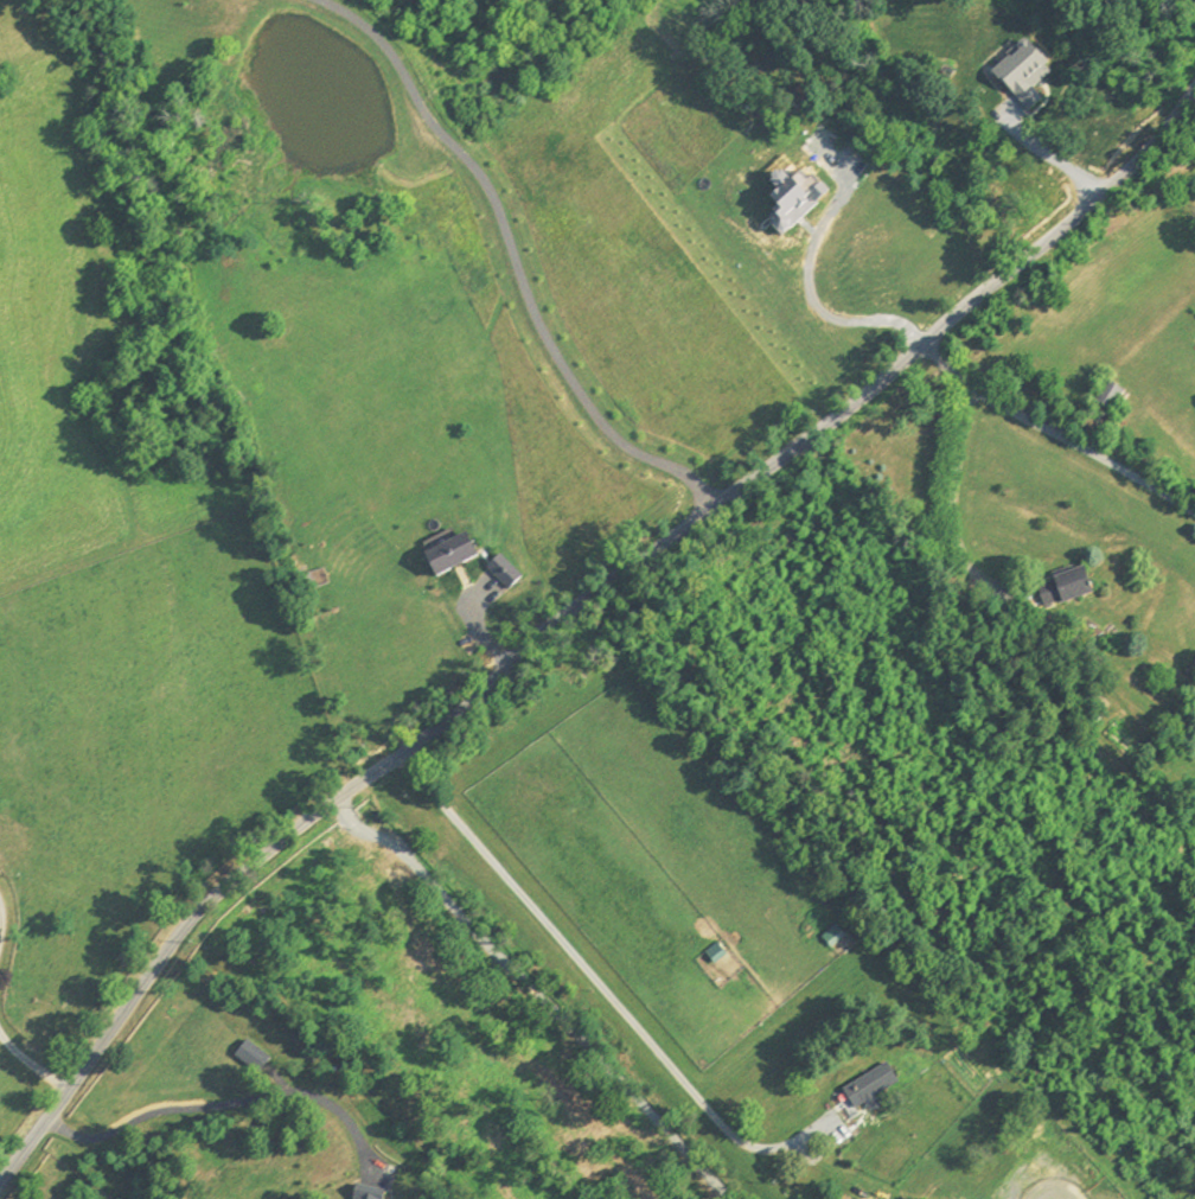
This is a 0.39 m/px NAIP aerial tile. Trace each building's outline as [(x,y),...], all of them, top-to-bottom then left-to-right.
[(1027,114),(1043,100),(1034,90),(1054,73),(1027,43),(992,74),(1027,114)] [(1112,414),(1124,394),(1109,384),(1097,404),(1112,414)] [(1045,613),(1094,597),(1085,571),(1037,587),(1045,613)] [(826,936),(833,940),(840,930),(834,925),(826,936)] [(900,1082),(884,1061),(846,1090),(861,1111),(900,1082)]
